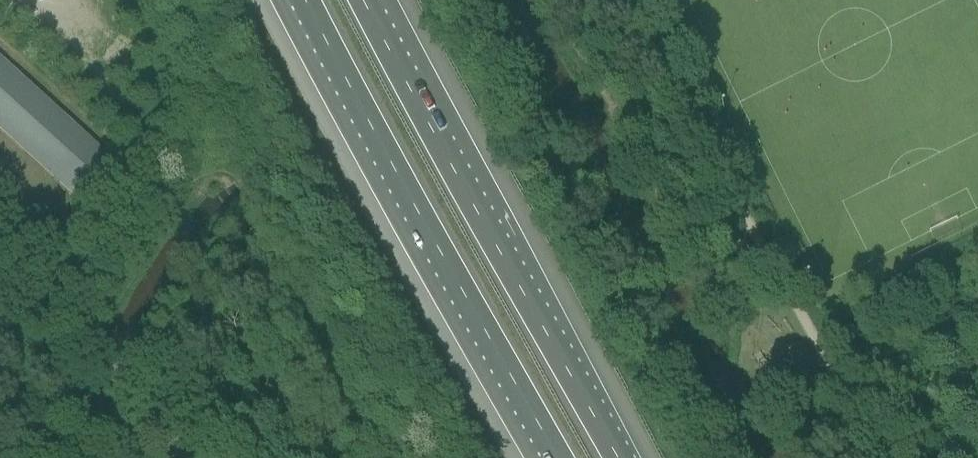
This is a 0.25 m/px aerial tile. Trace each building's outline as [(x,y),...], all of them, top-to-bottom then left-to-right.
[(75,198),(110,160),(0,60),(0,128),(75,198)]
